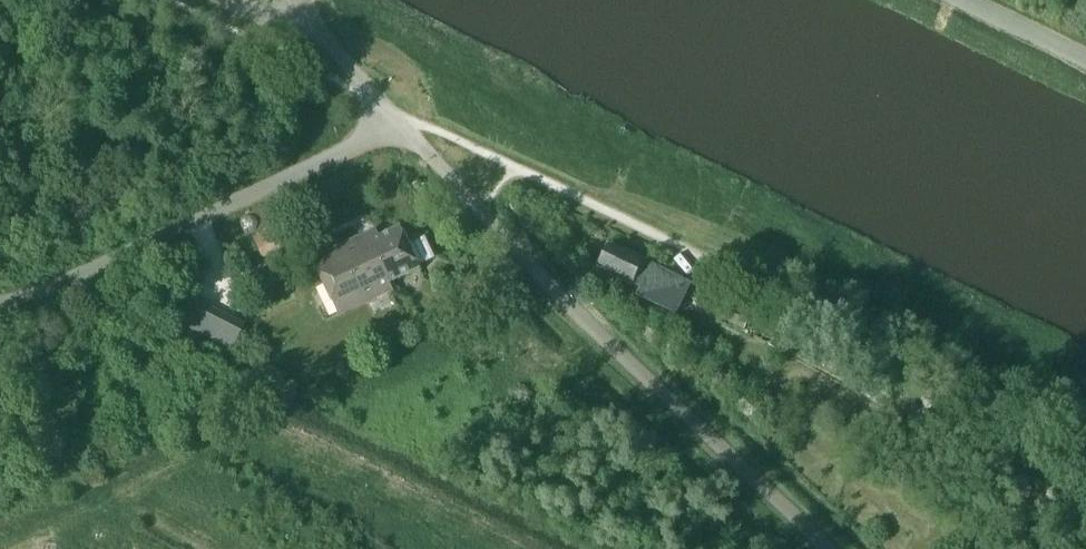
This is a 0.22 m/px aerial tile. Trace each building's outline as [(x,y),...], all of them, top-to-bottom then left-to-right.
[(401,227),(370,241),(389,281),(420,267),(418,264),(434,257),(423,235),(408,242),(401,227)] [(262,258),(294,243),(287,229),(256,243),(262,258)] [(393,288),(389,281),(370,241),(361,245),(358,238),(339,247),(366,301),(393,288)] [(608,245),(598,265),(613,273),(612,275),(631,284),(643,259),(624,250),(623,252),(608,245)] [(366,301),(339,247),(313,260),(338,314),(366,301)] [(685,285),(673,279),(672,278),(669,285),(652,277),(644,292),(663,301),(664,300),(675,306),(685,285)] [(199,332),(211,309),(186,296),(174,320),(199,332)] [(744,329),(753,312),(741,306),(732,323),(744,329)] [(223,315),(211,339),(231,349),(244,326),(223,315)]
